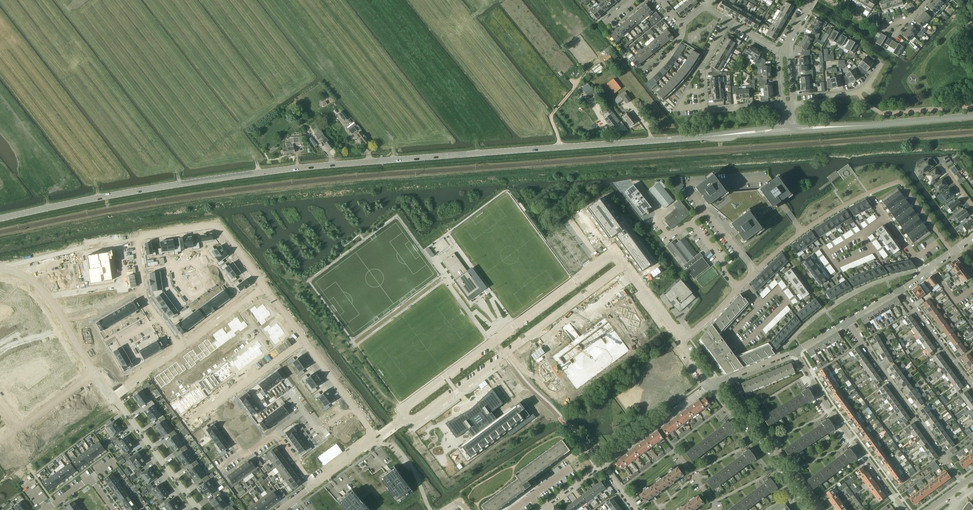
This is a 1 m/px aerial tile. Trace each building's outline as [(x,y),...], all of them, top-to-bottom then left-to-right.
[(608,0),(605,0),(603,2),(608,9),(613,5),(608,0)] [(694,7),(688,0),(684,3),(689,9),(691,8),(692,9),(694,7)] [(729,2),(726,0),(723,0),(719,7),(724,10),(729,2)] [(866,8),(865,10),(870,13),(871,10),(876,2),(874,1),(874,0),(871,0),(866,8)] [(888,10),(884,0),(883,0),(881,1),(882,2),(879,2),(882,12),(888,10)] [(888,10),(893,8),(890,0),(884,0),(888,10)] [(947,3),(944,0),(941,0),(940,1),(939,0),(935,0),(933,2),(942,11),(946,6),(945,5),(947,3)] [(599,5),(604,12),(608,9),(603,2),(599,5)] [(729,13),(733,4),(729,2),(724,10),(729,13)] [(783,7),(791,12),(794,7),(785,2),(783,7)] [(942,11),(933,2),(928,7),(932,10),(930,13),(934,17),(936,15),(937,16),(942,11)] [(680,7),(686,14),(688,12),(687,11),(689,9),(684,3),(680,7)] [(642,7),(643,8),(648,15),(649,16),(653,13),(646,4),(642,7)] [(733,15),(738,7),(733,4),(729,13),(733,15)] [(600,15),(604,12),(599,5),(595,8),(594,8),(600,15)] [(601,16),(600,15),(594,8),(595,8),(594,7),(590,10),(597,20),(601,16)] [(686,14),(680,7),(675,10),(681,16),(683,14),(684,16),(686,14)] [(738,18),(743,10),(738,7),(733,15),(738,18)] [(780,11),(788,16),(791,12),(783,7),(780,11)] [(639,11),(644,18),(648,15),(643,8),(639,11)] [(743,10),(738,18),(743,21),(747,13),(743,10)] [(634,15),(640,22),(644,18),(639,11),(634,15)] [(777,16),(785,21),(788,16),(780,11),(777,16)] [(932,19),(934,17),(930,13),(928,15),(924,12),(920,17),(926,22),(930,18),(932,19)] [(747,24),(752,15),(747,13),(743,21),(747,24)] [(630,18),(636,25),(640,22),(634,15),(630,18)] [(656,20),(653,22),(655,24),(661,19),(658,15),(654,18),(656,20)] [(752,15),(747,24),(752,26),(757,18),(752,15)] [(785,21),(777,16),(774,21),(783,25),(785,21)] [(922,27),(926,22),(920,17),(915,21),(919,24),(917,27),(921,31),(924,28),(922,27)] [(626,22),(632,28),(636,25),(630,18),(626,22)] [(761,21),(757,18),(752,26),(757,29),(761,21)] [(815,19),(811,25),(819,29),(821,26),(824,28),(825,26),(826,26),(827,23),(822,20),(820,22),(815,19)] [(783,25),(774,21),(772,25),(780,30),(783,25)] [(632,28),(626,22),(622,25),(628,32),(632,28)] [(628,32),(622,25),(618,28),(623,35),(628,32)] [(780,30),(772,25),(769,30),(777,35),(780,30)] [(819,29),(811,25),(808,30),(814,34),(812,36),(818,39),(819,37),(819,36),(820,34),(817,33),(819,29)] [(911,26),(907,31),(913,36),(916,33),(917,34),(918,35),(918,36),(919,36),(920,36),(921,35),(923,33),(921,31),(917,27),(915,29),(911,26)] [(623,35),(618,28),(614,32),(619,39),(623,35)] [(662,32),(663,33),(669,40),(670,41),(674,38),(666,29),(662,32)] [(777,35),(769,30),(766,35),(774,40),(777,35)] [(833,41),(837,43),(841,36),(838,34),(838,33),(833,30),(828,39),(833,42),(833,41)] [(620,40),(619,39),(614,32),(613,31),(609,34),(616,43),(620,40)] [(916,39),(913,36),(907,31),(903,35),(909,41),(910,41),(908,44),(915,50),(917,47),(912,43),(916,39)] [(663,33),(659,36),(665,43),(669,40),(663,33)] [(875,43),(881,47),(883,43),(889,46),(892,40),(885,36),(881,34),(875,43)] [(820,41),(818,39),(812,36),(811,39),(805,35),(802,41),(809,45),(811,42),(814,44),(816,42),(817,41),(819,42),(820,41)] [(850,41),(846,39),(847,38),(842,35),(841,36),(837,43),(836,44),(841,47),(840,48),(844,50),(845,49),(845,48),(850,41)] [(665,43),(659,36),(655,40),(661,47),(665,43)] [(741,41),(740,40),(733,36),(731,40),(728,38),(726,41),(725,40),(724,43),(733,48),(736,44),(739,45),(741,41)] [(661,47),(655,40),(651,43),(657,50),(661,47)] [(845,48),(845,49),(850,52),(850,51),(854,53),(858,46),(855,43),(850,40),(850,41),(845,48)] [(899,45),(892,40),(889,46),(894,49),(892,53),(898,56),(903,47),(900,45),(900,44),(899,45)] [(809,45),(802,41),(798,46),(804,50),(803,51),(804,56),(805,55),(810,55),(810,53),(809,53),(810,51),(807,49),(809,45)] [(647,47),(652,54),(657,50),(651,43),(647,47)] [(733,48),(724,43),(722,45),(723,46),(722,48),(730,53),(733,48)] [(752,57),(757,48),(754,46),(753,47),(751,46),(747,52),(745,50),(741,56),(744,57),(745,57),(746,58),(748,55),(752,57)] [(652,54),(647,47),(642,50),(648,57),(652,54)] [(730,53),(722,48),(721,50),(720,49),(718,52),(728,57),(730,53)] [(757,48),(752,57),(750,59),(754,61),(753,62),(755,63),(755,64),(756,66),(763,61),(758,58),(762,53),(760,51),(761,50),(757,48)] [(859,49),(856,54),(863,58),(866,53),(859,49)] [(648,57),(642,50),(638,54),(644,60),(648,57)] [(693,51),(690,56),(699,61),(702,56),(693,51)] [(718,55),(717,57),(725,62),(728,57),(718,52),(717,55),(718,55)] [(644,60),(638,54),(634,57),(640,64),(644,60)] [(609,55),(604,59),(608,64),(613,59),(609,55)] [(811,55),(810,55),(805,55),(806,58),(799,59),(799,65),(808,65),(813,64),(812,61),(811,60),(811,58),(812,58),(811,55)] [(865,57),(862,61),(870,68),(873,64),(873,63),(875,59),(868,55),(866,57),(865,57)] [(641,65),(640,64),(634,57),(633,56),(629,59),(637,68),(641,65)] [(690,56),(687,60),(695,66),(699,61),(690,56)] [(725,62),(717,57),(716,59),(714,59),(713,61),(722,67),(725,62)] [(692,71),(695,66),(687,60),(684,65),(692,71)] [(713,68),(714,75),(722,74),(722,73),(720,71),(722,67),(713,61),(711,64),(712,65),(711,67),(713,68)] [(764,67),(763,61),(756,66),(757,68),(758,68),(758,70),(757,71),(757,72),(757,74),(762,73),(771,73),(770,66),(764,67)] [(870,68),(862,61),(858,65),(859,66),(857,68),(863,74),(866,71),(866,72),(870,68)] [(601,63),(592,68),(595,73),(604,68),(601,63)] [(682,68),(681,69),(688,76),(692,71),(684,65),(682,68)] [(809,68),(808,65),(799,65),(800,72),(807,71),(807,74),(813,74),(813,70),(812,70),(812,68),(809,68)] [(863,74),(857,68),(855,70),(854,69),(850,72),(855,80),(860,78),(859,77),(863,74)] [(685,80),(688,76),(681,69),(677,74),(685,80)] [(855,80),(850,72),(845,74),(846,75),(843,76),(846,84),(850,82),(851,83),(855,80)] [(771,79),(771,73),(762,73),(762,77),(759,78),(759,80),(759,83),(765,83),(765,80),(771,79)] [(685,80),(677,74),(675,76),(673,78),(681,84),(685,80)] [(722,74),(714,75),(714,78),(711,78),(711,81),(710,81),(710,84),(721,83),(720,78),(722,78),(722,74)] [(813,77),(813,74),(807,74),(807,77),(800,78),(801,84),(810,83),(809,80),(813,79),(813,77)] [(840,77),(835,78),(838,88),(843,87),(843,86),(846,84),(843,76),(840,77)] [(607,83),(614,94),(622,88),(615,78),(607,83)] [(677,89),(681,84),(673,78),(669,82),(677,89)] [(838,88),(835,78),(830,79),(830,80),(827,80),(828,89),(832,88),(832,89),(838,88)] [(667,84),(666,86),(673,93),(677,89),(669,82),(667,84)] [(764,92),(772,92),(772,85),(765,86),(765,83),(759,83),(759,87),(760,86),(760,89),(763,88),(764,92)] [(813,87),(812,85),(812,83),(810,83),(801,84),(802,91),(805,90),(805,93),(815,93),(814,89),(814,87),(813,87)] [(742,90),(743,99),(749,98),(749,92),(752,91),(751,85),(748,85),(748,86),(746,86),(746,90),(742,90)] [(668,97),(673,93),(666,86),(662,89),(668,97)] [(736,99),(743,99),(742,90),(738,90),(738,87),(736,87),(736,86),(732,87),(733,93),(736,93),(736,99)] [(591,87),(585,92),(588,97),(595,92),(591,87)] [(668,97),(662,89),(657,93),(663,101),(668,97)] [(625,91),(614,99),(617,104),(623,99),(626,104),(631,100),(625,91)] [(773,98),(772,92),(764,92),(764,96),(760,97),(761,99),(760,99),(760,102),(767,102),(766,99),(773,98)] [(722,99),(722,94),(711,95),(711,98),(712,98),(713,100),(716,100),(716,103),(724,102),(724,99),(722,99)] [(344,121),(348,118),(342,111),(339,114),(344,121)] [(627,114),(626,112),(623,115),(623,116),(631,126),(637,121),(629,112),(627,114)] [(613,113),(610,115),(605,119),(612,128),(620,121),(613,113)] [(353,122),(347,128),(352,134),(357,131),(354,127),(356,125),(353,122)] [(320,130),(316,125),(311,128),(315,133),(314,134),(317,138),(320,136),(323,140),(322,141),(329,151),(333,147),(326,138),(323,134),(320,130)] [(359,139),(364,145),(369,142),(363,135),(360,132),(357,134),(359,138),(359,139)] [(283,154),(294,152),(292,143),(297,142),(297,137),(290,138),(291,143),(285,144),(286,147),(282,148),(283,154)] [(312,137),(308,139),(314,147),(317,144),(312,137)] [(918,171),(920,175),(922,173),(922,174),(933,166),(931,164),(935,161),(934,159),(932,159),(929,161),(928,160),(925,162),(923,159),(918,163),(920,165),(917,168),(919,170),(918,171)] [(936,169),(927,176),(930,181),(928,183),(930,186),(935,182),(934,180),(940,175),(936,169)] [(719,182),(713,174),(702,183),(695,188),(701,196),(702,195),(704,197),(703,198),(709,206),(710,205),(728,219),(733,223),(731,224),(737,232),(738,231),(739,233),(738,234),(744,242),(762,229),(749,211),(771,206),(773,208),(781,202),(780,201),(782,200),(783,201),(791,195),(778,177),(759,190),(727,192),(727,193),(719,182)] [(682,177),(668,178),(679,192),(683,188),(682,177)] [(942,179),(934,185),(938,192),(947,185),(942,179)] [(659,182),(650,190),(665,208),(674,201),(659,182)] [(633,185),(624,192),(642,216),(645,214),(649,214),(649,210),(652,208),(633,185)] [(899,191),(897,188),(889,194),(894,200),(901,195),(898,192),(899,191)] [(949,188),(941,194),(946,200),(945,201),(947,203),(953,198),(952,196),(954,194),(949,188)] [(889,194),(881,199),(883,203),(884,202),(887,205),(894,200),(889,194)] [(897,204),(905,199),(904,197),(903,198),(901,195),(894,200),(897,204)] [(600,199),(588,208),(611,239),(615,236),(642,271),(652,264),(625,227),(622,229),(600,199)] [(900,209),(907,203),(905,201),(906,200),(905,199),(897,204),(900,209)] [(865,200),(860,202),(866,211),(871,208),(865,200)] [(888,209),(889,210),(897,204),(894,200),(887,205),(889,208),(888,209)] [(958,200),(953,203),(952,201),(943,207),(946,211),(949,208),(952,212),(961,205),(958,200)] [(666,220),(665,221),(671,229),(690,214),(681,202),(675,207),(676,208),(678,211),(666,220)] [(860,202),(854,205),(860,213),(866,211),(860,202)] [(903,213),(911,207),(910,206),(909,206),(907,203),(900,209),(903,213)] [(890,211),(891,211),(893,214),(900,209),(897,204),(889,210),(890,211)] [(854,205),(848,208),(854,216),(860,213),(854,205)] [(906,217),(913,212),(911,209),(912,208),(911,207),(903,213),(906,217)] [(676,208),(664,218),(666,220),(678,211),(676,208)] [(962,208),(953,214),(959,222),(968,214),(965,210),(964,210),(962,208)] [(893,214),(895,217),(894,217),(895,219),(903,213),(900,209),(893,214)] [(845,210),(840,213),(846,221),(851,218),(845,210)] [(909,221),(917,215),(916,214),(915,215),(913,212),(906,217),(909,221)] [(840,213),(835,216),(841,224),(846,221),(840,213)] [(896,220),(897,219),(899,222),(906,217),(903,213),(895,219),(896,220)] [(912,225),(919,220),(917,217),(918,216),(917,215),(909,221),(912,225)] [(835,216),(830,219),(835,227),(841,224),(835,216)] [(901,225),(900,226),(901,227),(909,221),(906,217),(899,222),(901,225)] [(830,219),(824,222),(830,231),(835,227),(830,219)] [(957,226),(960,230),(964,228),(966,231),(972,226),(972,221),(972,219),(969,221),(967,219),(957,226)] [(915,229),(923,223),(922,222),(921,223),(919,220),(912,225),(915,229)] [(902,228),(903,227),(905,230),(912,225),(909,221),(901,227),(902,228)] [(824,222),(819,226),(825,234),(830,231),(824,222)] [(918,233),(925,228),(923,225),(924,224),(923,223),(915,229),(918,233)] [(887,230),(884,225),(876,231),(880,236),(887,230)] [(905,230),(907,233),(906,234),(907,235),(915,229),(912,225),(905,230)] [(819,226),(814,229),(820,237),(825,234),(819,226)] [(923,240),(931,234),(929,231),(927,232),(925,228),(918,233),(923,240)] [(908,236),(909,235),(911,238),(918,233),(915,229),(907,235),(908,236)] [(891,234),(887,230),(880,236),(883,240),(891,235),(891,234)] [(811,231),(806,235),(812,243),(817,239),(811,231)] [(911,238),(914,242),(913,243),(915,246),(923,240),(918,233),(911,238)] [(211,234),(200,235),(201,242),(216,240),(211,234)] [(806,235),(801,238),(807,246),(812,243),(806,235)] [(894,239),(891,235),(883,240),(886,245),(894,239)] [(185,238),(186,248),(192,248),(193,250),(196,249),(195,243),(192,244),(191,237),(185,238)] [(180,245),(176,246),(177,252),(178,252),(181,252),(181,249),(186,248),(185,238),(178,239),(180,245)] [(674,241),(667,246),(675,257),(678,255),(681,260),(685,264),(683,266),(694,279),(710,267),(699,253),(697,255),(684,238),(676,244),(674,241)] [(801,238),(796,242),(802,250),(807,246),(801,238)] [(898,244),(894,239),(886,245),(890,249),(898,244)] [(172,240),(166,241),(168,253),(174,252),(174,255),(178,255),(178,252),(177,252),(176,246),(173,246),(172,240)] [(161,248),(158,249),(159,255),(162,255),(162,253),(168,253),(166,241),(160,242),(161,248)] [(796,242),(791,246),(797,254),(802,250),(796,242)] [(151,243),(144,244),(146,255),(152,254),(152,256),(156,256),(155,249),(152,250),(151,243)] [(901,248),(898,244),(890,249),(893,254),(901,248)] [(213,247),(207,251),(213,259),(215,257),(224,251),(223,251),(220,246),(215,250),(213,247)] [(429,247),(426,250),(431,258),(435,255),(429,247)] [(224,251),(215,257),(219,262),(217,263),(219,266),(224,263),(222,260),(227,256),(224,251),(223,251),(224,251)] [(108,253),(86,256),(90,283),(112,280),(108,253)] [(454,253),(442,262),(468,297),(481,288),(454,253)] [(782,253),(777,258),(783,266),(788,261),(782,253)] [(811,256),(803,262),(806,266),(814,261),(811,256)] [(777,258),(773,262),(779,270),(783,266),(777,258)] [(957,258),(948,265),(952,270),(953,269),(960,263),(960,264),(961,263),(958,261),(957,258)] [(910,260),(904,262),(910,270),(916,269),(910,260)] [(814,261),(806,266),(810,271),(817,265),(814,261)] [(773,262),(768,266),(774,274),(775,274),(776,272),(779,270),(773,262)] [(904,262),(897,263),(903,271),(910,270),(904,262)] [(225,264),(220,268),(222,271),(224,269),(228,274),(236,268),(232,263),(227,266),(225,264)] [(897,263),(891,265),(897,273),(903,271),(897,263)] [(963,268),(960,264),(960,263),(953,269),(956,273),(963,268)] [(817,265),(810,271),(813,276),(821,270),(817,265)] [(891,265),(885,266),(891,274),(897,273),(891,265)] [(768,266),(764,270),(770,278),(774,274),(768,266)] [(881,266),(876,268),(882,276),(887,274),(881,266)] [(228,274),(226,275),(229,280),(231,283),(237,279),(235,276),(240,272),(236,268),(228,274)] [(793,268),(785,274),(788,279),(796,273),(793,268)] [(876,268),(870,270),(876,278),(882,276),(876,268)] [(967,273),(963,268),(956,273),(960,278),(967,273)] [(764,270),(760,274),(766,282),(770,278),(764,270)] [(821,270),(813,276),(816,280),(824,274),(821,270)] [(870,270),(865,272),(871,281),(876,278),(870,270)] [(865,272),(859,275),(865,283),(871,281),(865,272)] [(796,273),(788,279),(792,284),(800,278),(796,273)] [(970,277),(967,273),(960,278),(963,283),(970,277)] [(760,274),(755,278),(761,287),(766,282),(760,274)] [(824,274),(816,280),(820,285),(828,279),(824,274)] [(859,275),(854,277),(860,285),(865,283),(859,275)] [(932,276),(927,279),(929,281),(930,284),(933,288),(935,290),(940,287),(938,284),(932,276)] [(854,277),(848,279),(854,287),(860,285),(854,277)] [(755,278),(751,283),(752,285),(751,286),(755,292),(761,287),(755,278)] [(800,278),(792,284),(795,289),(803,283),(800,278)] [(238,281),(232,285),(234,288),(235,288),(238,293),(244,289),(246,287),(249,285),(245,280),(240,284),(238,281)] [(671,289),(664,295),(671,303),(673,301),(675,303),(673,305),(680,312),(696,298),(692,293),(681,280),(671,289)] [(845,280),(840,283),(846,291),(851,288),(845,280)] [(807,288),(803,283),(795,289),(799,293),(807,288)] [(840,283),(835,286),(841,294),(846,291),(840,283)] [(161,284),(151,285),(151,286),(152,291),(154,295),(162,291),(162,290),(161,284)] [(915,295),(924,289),(920,284),(911,291),(915,295)] [(3,294),(3,295),(8,295),(8,298),(11,298),(12,291),(9,291),(9,285),(3,285),(3,294)] [(835,286),(830,289),(836,297),(841,294),(835,286)] [(807,288),(799,293),(803,299),(811,293),(807,288)] [(830,289),(825,292),(831,300),(836,297),(830,289)] [(918,300),(927,293),(924,289),(915,295),(918,300)] [(162,291),(154,295),(155,298),(155,299),(158,303),(167,297),(163,292),(163,293),(162,291)] [(223,291),(219,294),(225,302),(229,299),(223,291)] [(18,295),(13,299),(15,302),(17,300),(21,304),(21,303),(28,297),(24,293),(20,297),(18,295)] [(219,294),(214,297),(220,306),(225,302),(219,294)] [(740,294),(714,322),(721,332),(748,303),(745,298),(743,299),(740,294)] [(167,297),(158,303),(162,308),(171,301),(168,296),(167,297)] [(28,297),(21,303),(25,307),(32,300),(30,298),(29,298),(28,297)] [(214,297),(210,301),(216,309),(220,306),(214,297)] [(897,297),(892,300),(895,306),(900,303),(897,297)] [(932,304),(930,301),(933,299),(932,297),(930,298),(928,299),(926,301),(925,302),(923,303),(927,308),(932,304)] [(815,299),(810,303),(816,311),(821,307),(815,299)] [(32,300),(25,307),(29,311),(35,305),(34,304),(35,303),(32,300)] [(130,303),(135,312),(140,309),(135,300),(130,303)] [(890,309),(895,306),(892,300),(887,303),(890,309)] [(162,308),(161,308),(165,313),(174,306),(174,307),(175,306),(171,301),(162,308)] [(210,301),(205,304),(211,312),(211,313),(212,312),(216,309),(210,301)] [(130,303),(125,306),(130,315),(135,312),(130,303)] [(810,303),(806,306),(812,314),(816,311),(810,303)] [(885,312),(890,309),(887,303),(881,306),(885,312)] [(205,304),(201,307),(207,316),(211,312),(205,304)] [(255,306),(250,310),(256,318),(267,309),(263,304),(264,304),(263,304),(257,309),(255,306)] [(614,307),(610,317),(614,327),(630,332),(639,326),(641,318),(636,312),(628,310),(629,307),(620,304),(614,307)] [(927,308),(930,313),(939,307),(937,305),(934,307),(932,304),(927,308)] [(29,311),(28,312),(32,316),(30,317),(32,320),(38,316),(35,313),(39,309),(35,305),(29,311)] [(125,306),(120,308),(125,317),(130,315),(125,306)] [(174,306),(165,313),(169,317),(177,311),(174,307),(174,306)] [(806,306),(802,310),(807,318),(812,314),(806,306)] [(880,315),(885,312),(881,306),(876,309),(880,315)] [(939,307),(930,313),(934,318),(939,314),(937,311),(940,309),(939,307)] [(120,308),(115,311),(120,320),(125,317),(120,308)] [(267,309),(256,318),(262,325),(267,322),(265,319),(271,314),(270,314),(271,313),(268,310),(267,309)] [(875,318),(880,315),(876,309),(871,312),(875,318)] [(193,313),(199,321),(204,318),(198,310),(193,313)] [(802,310),(797,313),(803,321),(807,318),(802,310)] [(115,311),(110,314),(115,323),(120,320),(115,311)] [(192,311),(187,314),(195,325),(199,321),(193,313),(192,311)] [(871,312),(866,315),(869,321),(875,318),(871,312)] [(110,314),(105,317),(111,326),(115,323),(110,314)] [(187,314),(183,318),(184,320),(190,328),(195,325),(187,314)] [(934,318),(937,322),(946,316),(944,314),(941,316),(939,314),(934,318)] [(795,315),(791,320),(797,328),(801,323),(795,315)] [(869,321),(866,315),(861,318),(864,324),(869,321)] [(905,319),(908,324),(913,320),(910,315),(905,319)] [(17,316),(12,319),(17,327),(22,324),(17,316)] [(946,316),(937,322),(940,327),(946,323),(944,320),(947,318),(946,316)] [(101,320),(100,320),(106,329),(111,326),(105,317),(101,320)] [(233,320),(232,321),(239,330),(240,332),(248,326),(244,321),(241,323),(237,317),(236,318),(236,317),(233,319),(233,320)] [(12,319),(7,322),(12,330),(17,327),(12,319)] [(100,320),(95,323),(101,332),(106,329),(100,320),(101,320),(100,320)] [(178,320),(173,324),(177,329),(179,332),(179,331),(181,335),(186,331),(180,323),(178,320)] [(180,323),(186,331),(190,328),(184,320),(180,323)] [(791,320),(787,324),(793,332),(797,328),(791,320)] [(912,329),(917,325),(913,320),(908,324),(912,329)] [(228,324),(227,324),(232,330),(229,332),(233,337),(233,338),(236,335),(234,333),(239,330),(232,321),(228,324)] [(7,322),(3,325),(8,333),(12,330),(7,322)] [(269,325),(263,329),(265,332),(267,331),(270,336),(271,336),(281,328),(279,325),(277,323),(271,327),(269,325)] [(940,327),(944,332),(953,325),(951,323),(948,325),(946,323),(940,327)] [(712,324),(699,340),(711,357),(727,346),(712,324)] [(787,324),(783,328),(789,336),(793,332),(787,324)] [(915,334),(921,330),(917,325),(912,329),(915,334)] [(953,325),(944,332),(947,336),(953,332),(951,330),(954,327),(953,325)] [(220,329),(217,331),(226,342),(233,337),(229,332),(227,334),(222,328),(220,330),(220,329)] [(270,336),(269,337),(275,345),(280,341),(279,338),(285,333),(283,331),(281,328),(271,336),(270,336)] [(783,328),(779,332),(785,341),(789,336),(783,328)] [(915,334),(913,335),(914,336),(914,337),(917,340),(919,339),(924,335),(921,330),(915,334)] [(213,335),(217,341),(214,343),(218,348),(226,342),(217,331),(215,333),(215,334),(213,335)] [(779,332),(775,337),(781,345),(785,341),(779,332)] [(838,332),(833,335),(836,341),(841,338),(838,332)] [(947,336),(951,341),(960,335),(958,332),(955,335),(953,332),(947,336)] [(827,338),(831,344),(836,341),(833,335),(827,338)] [(871,338),(875,344),(880,340),(877,335),(871,338)] [(917,340),(916,341),(918,344),(920,343),(921,345),(922,343),(928,339),(924,335),(919,339),(917,340)] [(960,335),(951,341),(954,346),(960,342),(958,339),(961,337),(960,335)] [(48,338),(42,340),(44,344),(46,342),(49,347),(50,346),(58,342),(55,337),(49,340),(48,338)] [(775,337),(771,341),(777,349),(781,345),(775,337)] [(158,338),(152,341),(153,342),(159,351),(158,352),(164,349),(162,345),(160,342),(158,338)] [(822,341),(826,347),(831,344),(827,338),(822,341)] [(204,342),(203,342),(211,353),(218,348),(214,343),(212,345),(207,339),(207,340),(206,339),(203,341),(204,342)] [(926,348),(931,344),(928,339),(922,343),(926,348)] [(878,349),(883,345),(880,340),(875,344),(878,349)] [(252,347),(258,357),(263,353),(259,348),(262,346),(258,341),(255,343),(256,344),(252,347)] [(817,344),(820,350),(826,347),(822,341),(817,344)] [(37,342),(32,344),(35,353),(40,351),(37,342)] [(58,342),(50,346),(52,351),(61,346),(59,343),(58,343),(58,342)] [(153,342),(148,345),(148,346),(148,345),(154,354),(158,352),(159,351),(153,342)] [(198,346),(202,352),(200,354),(203,359),(206,357),(211,354),(211,353),(203,342),(198,346)] [(958,350),(966,344),(965,342),(961,344),(960,342),(954,346),(958,350)] [(768,343),(738,356),(746,366),(775,354),(771,349),(772,349),(768,343)] [(32,344),(27,346),(30,355),(35,353),(32,344)] [(582,354),(582,365),(587,371),(595,371),(601,366),(603,368),(611,363),(612,356),(606,348),(596,344),(582,354)] [(812,347),(815,353),(820,350),(817,344),(812,347)] [(931,344),(926,348),(929,353),(928,354),(930,357),(933,355),(931,352),(935,349),(931,344)] [(968,346),(966,344),(958,350),(961,355),(967,351),(965,348),(968,346)] [(148,346),(143,348),(149,357),(153,355),(154,354),(148,345),(148,346)] [(881,354),(886,351),(883,345),(878,349),(881,354)] [(22,347),(22,348),(25,356),(30,355),(27,346),(22,348),(22,347)] [(61,346),(52,351),(55,356),(63,351),(62,349),(63,349),(61,346)] [(121,346),(112,352),(115,357),(124,351),(121,346)] [(251,346),(248,349),(248,350),(249,349),(255,358),(258,356),(258,357),(252,347),(251,346)] [(727,346),(711,357),(724,375),(743,367),(727,346)] [(815,353),(812,347),(807,351),(810,356),(815,353)] [(852,351),(855,356),(860,352),(857,347),(852,351)] [(22,348),(16,349),(19,358),(25,356),(22,348)] [(143,348),(138,351),(144,360),(149,357),(143,348)] [(248,350),(246,352),(252,361),(255,358),(249,349),(248,350)] [(124,351),(115,357),(117,359),(118,362),(129,355),(126,350),(124,351)] [(191,351),(188,353),(195,362),(199,359),(201,361),(203,359),(200,354),(197,356),(193,350),(192,350),(193,350),(191,351)] [(55,356),(54,356),(57,361),(55,362),(57,365),(62,362),(61,359),(66,356),(63,351),(55,356)] [(884,359),(889,356),(886,351),(881,354),(884,359)] [(9,352),(5,355),(10,363),(15,359),(9,352)] [(246,352),(243,354),(250,363),(252,361),(246,352)] [(859,361),(864,357),(860,352),(855,356),(859,361)] [(183,356),(183,357),(187,363),(185,365),(189,370),(196,364),(195,362),(188,353),(185,355),(184,357),(183,356)] [(938,353),(933,357),(934,360),(933,361),(933,362),(934,364),(936,362),(941,358),(938,353)] [(240,356),(247,365),(250,363),(243,354),(240,356)] [(966,362),(972,358),(972,354),(970,356),(968,354),(963,358),(966,362)] [(5,355),(1,358),(6,366),(10,363),(5,355)] [(129,355),(118,362),(121,366),(121,367),(130,361),(132,360),(129,355)] [(239,355),(236,357),(238,359),(244,367),(247,365),(240,356),(239,355)] [(293,358),(288,361),(290,364),(292,363),(295,367),(305,361),(301,356),(302,356),(301,355),(295,360),(293,358)] [(889,356),(884,359),(887,364),(893,361),(889,356)] [(862,366),(868,362),(864,357),(859,361),(862,366)] [(940,367),(945,363),(941,358),(936,362),(940,367)] [(232,360),(229,362),(233,367),(236,365),(239,371),(240,370),(239,370),(244,367),(238,359),(233,362),(232,360)] [(121,366),(124,372),(127,370),(130,368),(133,366),(130,361),(121,367),(121,366)] [(305,361),(295,367),(299,372),(297,374),(299,376),(304,373),(302,370),(309,365),(308,365),(308,364),(306,361),(306,362),(305,361)] [(540,365),(539,373),(545,381),(543,382),(548,390),(554,392),(563,385),(566,374),(557,361),(545,361),(540,365)] [(63,363),(58,367),(60,370),(62,369),(65,373),(74,367),(72,364),(71,364),(70,362),(65,366),(63,363)] [(176,362),(172,365),(178,374),(179,375),(186,370),(182,365),(180,366),(176,362)] [(227,362),(220,368),(221,369),(228,378),(232,374),(232,375),(232,374),(229,369),(231,367),(227,362)] [(745,393),(789,375),(795,373),(795,372),(796,371),(793,362),(791,363),(741,383),(741,384),(740,384),(739,382),(737,383),(739,389),(740,391),(744,389),(745,393)] [(866,370),(871,366),(868,362),(862,366),(866,370)] [(943,372),(949,368),(945,363),(940,367),(943,372)] [(893,373),(898,369),(895,364),(889,368),(893,373)] [(172,365),(168,368),(174,377),(178,374),(172,365)] [(869,375),(875,371),(871,366),(866,370),(869,375)] [(74,367),(65,373),(68,377),(66,379),(68,382),(73,378),(72,375),(77,372),(75,370),(76,370),(74,367)] [(168,368),(163,372),(170,381),(171,381),(175,378),(174,377),(168,368)] [(819,371),(822,376),(828,373),(825,368),(819,371)] [(947,377),(952,373),(949,368),(943,372),(947,377)] [(221,369),(218,371),(225,380),(228,378),(221,369)] [(279,369),(274,373),(281,382),(285,378),(279,369)] [(902,374),(898,369),(893,373),(896,378),(902,374)] [(218,371),(215,373),(222,382),(225,380),(218,371)] [(873,380),(878,376),(875,371),(869,375),(873,380)] [(159,375),(166,384),(166,385),(171,382),(171,381),(170,381),(163,372),(159,375)] [(215,373),(212,375),(219,384),(222,382),(215,373)] [(274,373),(271,375),(279,385),(282,383),(281,382),(274,373)] [(306,375),(301,379),(306,386),(318,378),(316,375),(315,375),(314,373),(308,377),(306,375)] [(831,378),(828,373),(822,376),(825,381),(831,378)] [(950,381),(956,377),(952,373),(947,377),(950,381)] [(159,374),(154,378),(158,383),(155,385),(159,390),(166,385),(166,384),(159,375),(159,374)] [(896,378),(900,383),(905,379),(902,374),(896,378)] [(212,375),(209,377),(216,386),(219,384),(212,375)] [(271,375),(268,377),(276,387),(279,385),(271,375)] [(878,376),(873,380),(876,385),(875,386),(877,388),(880,386),(878,384),(882,381),(878,376)] [(4,386),(2,388),(4,391),(6,393),(14,387),(11,383),(14,381),(11,377),(2,383),(4,386)] [(207,379),(213,388),(214,388),(216,386),(209,377),(207,379)] [(266,379),(265,379),(273,389),(276,387),(268,377),(266,379)] [(954,386),(959,382),(956,377),(950,381),(954,386)] [(57,378),(52,382),(58,389),(63,386),(57,378)] [(199,383),(199,384),(202,389),(205,387),(209,392),(214,388),(213,388),(207,379),(206,378),(199,383)] [(318,378),(306,386),(312,394),(317,390),(315,387),(322,383),(321,382),(321,383),(320,381),(320,380),(318,378)] [(834,383),(831,378),(825,381),(828,386),(834,383)] [(265,379),(263,381),(269,390),(268,390),(270,392),(273,389),(265,379)] [(909,384),(905,379),(900,383),(904,388),(909,384)] [(258,384),(258,385),(262,390),(259,392),(263,397),(266,395),(264,393),(268,390),(269,390),(263,381),(258,385),(258,384)] [(485,381),(478,385),(481,389),(488,384),(485,381)] [(834,383),(828,386),(831,392),(833,390),(836,388),(837,388),(840,386),(837,381),(834,383)] [(52,382),(48,385),(54,392),(58,389),(52,382)] [(959,382),(954,386),(957,391),(956,392),(958,395),(961,392),(959,390),(963,387),(959,382)] [(194,391),(194,392),(200,400),(204,396),(204,397),(204,396),(200,390),(202,389),(199,384),(199,383),(198,383),(196,385),(198,388),(194,391)] [(904,388),(907,392),(913,388),(909,384),(904,388)] [(48,385),(44,388),(49,396),(54,392),(48,385)] [(883,394),(888,390),(885,385),(880,389),(883,394)] [(14,387),(6,393),(7,394),(9,397),(11,396),(13,399),(22,392),(20,388),(16,390),(14,387)] [(133,397),(137,402),(145,395),(145,396),(146,395),(143,390),(144,389),(141,387),(136,390),(138,393),(133,397)] [(916,393),(919,391),(916,388),(915,388),(914,387),(913,388),(907,392),(911,397),(916,393)] [(44,388),(39,392),(45,399),(49,396),(44,388)] [(467,409),(445,422),(455,437),(467,428),(472,435),(456,447),(466,460),(505,431),(508,435),(534,416),(522,399),(496,418),(490,411),(502,402),(491,388),(472,405),(473,408),(469,411),(467,409)] [(768,426),(801,406),(807,402),(808,404),(814,400),(813,397),(810,391),(808,388),(801,392),(802,394),(763,417),(768,426)] [(834,393),(832,394),(836,399),(841,395),(836,388),(833,390),(834,393)] [(193,390),(190,393),(197,402),(200,400),(194,392),(194,391),(193,390)] [(319,392),(313,396),(316,399),(318,397),(321,402),(330,395),(327,390),(320,395),(319,392)] [(887,399),(892,395),(888,390),(883,394),(887,399)] [(249,391),(239,399),(242,403),(250,397),(252,396),(249,391)] [(964,400),(969,396),(966,391),(960,395),(964,400)] [(15,401),(13,403),(16,406),(17,408),(25,402),(22,398),(25,396),(22,392),(13,399),(15,401)] [(79,402),(68,410),(78,423),(92,412),(94,410),(95,411),(100,407),(89,393),(84,397),(85,398),(80,402),(79,402)] [(190,393),(187,395),(194,404),(197,402),(190,393)] [(916,393),(911,397),(914,402),(920,398),(921,397),(920,395),(918,396),(916,393)] [(149,400),(145,396),(145,395),(137,402),(140,407),(146,403),(147,405),(153,402),(150,399),(149,400)] [(187,395),(184,397),(185,398),(191,406),(194,404),(187,395)] [(330,395),(321,402),(325,407),(323,408),(325,411),(330,407),(328,405),(334,400),(333,399),(334,399),(332,396),(331,396),(330,395)] [(836,399),(839,404),(845,400),(841,395),(836,399)] [(892,395),(887,399),(890,404),(896,400),(892,395)] [(969,396),(964,400),(968,405),(972,401),(969,396)] [(250,397),(242,403),(246,407),(253,402),(250,397)] [(185,398),(182,400),(188,408),(191,406),(185,398)] [(700,402),(704,407),(709,404),(705,398),(700,402)] [(923,403),(920,398),(914,402),(918,407),(923,403)] [(178,400),(171,406),(174,411),(177,409),(181,414),(185,410),(179,402),(178,400)] [(179,402),(185,410),(188,408),(182,400),(179,402)] [(705,408),(704,407),(700,402),(699,400),(686,409),(692,417),(705,408)] [(848,404),(845,400),(839,404),(843,409),(848,404)] [(894,408),(899,404),(896,400),(890,404),(894,408)] [(25,402),(17,408),(20,413),(23,411),(25,414),(34,407),(31,403),(27,405),(25,402)] [(148,417),(156,410),(153,406),(155,404),(153,402),(147,405),(149,408),(144,412),(148,417)] [(253,402),(246,407),(246,408),(249,412),(256,406),(253,402)] [(281,405),(277,408),(284,417),(288,414),(284,409),(287,407),(283,402),(280,404),(281,405)] [(852,409),(848,404),(843,409),(846,413),(852,409)] [(899,404),(894,408),(897,413),(903,409),(899,404)] [(926,406),(920,410),(924,415),(931,410),(930,408),(931,408),(928,404),(926,406)] [(256,406),(249,412),(252,416),(261,410),(257,405),(256,406)] [(277,408),(274,410),(281,419),(284,417),(277,408)] [(679,426),(692,417),(686,409),(674,419),(679,426)] [(855,414),(852,409),(846,413),(850,418),(855,414)] [(901,418),(906,414),(903,409),(897,413),(901,418)] [(159,420),(164,416),(162,414),(160,415),(156,410),(148,417),(151,422),(157,418),(159,420)] [(274,410),(271,412),(278,421),(281,419),(274,410)] [(931,410),(924,415),(927,420),(933,416),(931,413),(933,412),(932,411),(931,410)] [(271,412),(268,414),(269,415),(275,423),(278,421),(271,412)] [(855,414),(850,418),(853,423),(859,419),(861,417),(858,412),(855,414)] [(910,419),(906,414),(901,418),(904,423),(903,424),(905,426),(908,424),(906,422),(910,419)] [(269,415),(266,417),(272,426),(275,423),(269,415)] [(875,417),(874,415),(871,417),(869,418),(865,421),(866,423),(872,419),(875,417)] [(159,432),(167,425),(164,421),(166,419),(164,416),(159,420),(160,423),(155,427),(159,432)] [(933,416),(927,420),(931,425),(936,421),(938,419),(937,418),(935,419),(933,416)] [(263,419),(263,420),(269,428),(272,426),(266,417),(263,419)] [(859,419),(853,423),(857,427),(862,423),(864,422),(861,417),(859,419)] [(667,436),(679,426),(674,419),(661,428),(667,436)] [(790,458),(827,433),(829,434),(835,430),(834,427),(830,422),(827,419),(821,423),(822,425),(785,450),(790,458)] [(936,421),(931,425),(935,429),(940,426),(938,423),(939,421),(938,419),(936,421)] [(263,420),(259,423),(261,426),(260,426),(262,429),(263,429),(265,431),(269,428),(263,420)] [(115,421),(114,421),(108,426),(106,423),(99,428),(101,431),(104,429),(107,434),(118,426),(118,425),(115,421)] [(692,462),(728,435),(730,436),(736,431),(734,429),(731,424),(728,421),(721,426),(723,427),(686,454),(692,462)] [(866,428),(862,423),(857,427),(860,432),(866,428)] [(907,427),(911,432),(916,428),(913,423),(907,427)] [(207,425),(202,429),(207,436),(208,436),(208,435),(216,429),(217,429),(213,424),(208,428),(207,425)] [(170,435),(175,431),(173,429),(171,430),(167,425),(159,432),(162,437),(168,433),(170,435)] [(118,426),(107,434),(111,438),(110,439),(112,442),(117,438),(115,436),(122,431),(121,430),(118,426)] [(295,426),(285,433),(288,438),(296,432),(298,431),(295,426)] [(940,426),(935,429),(938,434),(943,430),(945,429),(944,428),(942,429),(940,426)] [(869,433),(866,428),(860,432),(864,437),(869,433)] [(915,437),(920,433),(916,428),(911,432),(915,437)] [(216,429),(208,435),(208,436),(211,440),(212,439),(220,434),(216,429)] [(942,439),(947,435),(943,430),(938,434),(942,439)] [(170,447),(178,440),(175,436),(177,434),(175,431),(170,435),(171,438),(166,442),(170,447)] [(657,431),(651,435),(645,440),(650,448),(663,438),(657,431)] [(296,432),(288,438),(290,441),(298,435),(298,434),(296,432)] [(873,438),(869,433),(864,437),(867,442),(873,438)] [(917,439),(915,441),(915,442),(915,441),(916,443),(918,442),(924,438),(923,437),(922,436),(920,433),(915,437),(917,439)] [(220,434),(212,439),(215,443),(223,438),(220,434)] [(298,435),(290,441),(292,444),(301,437),(299,434),(298,434),(298,435)] [(945,444),(951,440),(947,435),(942,439),(945,444)] [(121,448),(129,442),(126,436),(119,441),(117,439),(112,443),(114,445),(116,444),(120,449),(121,448)] [(301,437),(292,444),(293,445),(295,446),(304,440),(303,438),(301,437)] [(215,443),(213,445),(216,449),(226,442),(223,439),(223,438),(215,443)] [(876,442),(873,438),(867,442),(871,446),(876,442)] [(922,446),(927,442),(924,438),(918,442),(919,443),(922,446)] [(173,452),(179,448),(181,450),(186,446),(184,444),(182,445),(178,440),(170,447),(173,452)] [(304,440),(295,446),(297,449),(305,443),(305,444),(306,443),(304,440)] [(562,440),(517,474),(516,474),(515,474),(518,479),(482,506),(485,509),(495,509),(525,488),(526,489),(533,484),(529,479),(569,449),(562,440)] [(650,448),(645,440),(632,449),(638,457),(650,448)] [(951,440),(945,444),(949,449),(954,445),(951,440)] [(878,441),(876,442),(871,446),(874,451),(880,447),(882,446),(878,441)] [(98,442),(94,445),(99,453),(104,450),(98,442)] [(133,447),(129,442),(121,448),(124,453),(121,455),(123,458),(128,454),(127,451),(133,447)] [(216,449),(216,450),(221,457),(227,453),(225,450),(229,447),(226,442),(216,449)] [(922,446),(919,448),(922,452),(923,451),(923,453),(925,451),(931,447),(930,447),(929,445),(927,442),(922,446)] [(305,443),(297,449),(300,454),(305,450),(307,453),(312,449),(310,446),(308,448),(305,444),(305,443)] [(336,444),(318,458),(324,465),(342,452),(336,444)] [(94,445),(89,448),(95,456),(99,453),(94,445)] [(191,454),(186,446),(181,450),(182,453),(177,457),(181,462),(189,455),(189,456),(191,454)] [(883,452),(880,447),(874,451),(878,456),(883,452)] [(925,451),(923,453),(925,454),(924,454),(927,458),(929,456),(934,452),(932,449),(931,448),(931,447),(925,451)] [(89,448),(85,452),(91,459),(95,456),(89,448)] [(269,459),(278,452),(275,448),(266,455),(269,459)] [(813,489),(838,471),(850,462),(851,463),(857,459),(856,456),(852,451),(849,448),(843,453),(844,454),(808,481),(813,489)] [(625,466),(638,457),(632,449),(620,459),(621,460),(625,466)] [(713,490),(737,472),(749,463),(750,464),(756,460),(755,456),(751,452),(748,449),(742,454),(743,455),(707,482),(713,490)] [(85,452),(81,455),(86,462),(91,459),(85,452)] [(124,458),(126,461),(128,460),(131,464),(141,457),(137,452),(131,457),(129,455),(124,458)] [(272,463),(282,456),(278,452),(269,459),(272,463)] [(887,457),(883,452),(878,456),(881,461),(887,457)] [(934,452),(929,456),(933,461),(938,457),(934,452)] [(81,455),(76,458),(82,466),(86,462),(81,455)] [(193,460),(189,456),(189,455),(181,462),(185,467),(190,463),(192,465),(197,461),(195,459),(193,460)] [(972,462),(968,455),(958,462),(963,468),(972,462)] [(275,468),(285,461),(282,456),(272,463),(275,468)] [(145,462),(141,457),(131,464),(135,469),(133,470),(135,473),(140,470),(138,467),(145,462)] [(890,461),(887,457),(881,461),(885,465),(890,461)] [(76,458),(72,461),(78,469),(82,466),(76,458)] [(253,465),(249,460),(245,463),(252,473),(259,468),(255,463),(253,465)] [(625,466),(621,460),(616,463),(620,469),(625,466)] [(202,469),(197,461),(192,465),(193,468),(188,471),(192,477),(200,470),(202,469)] [(278,472),(288,465),(285,461),(275,468),(278,472)] [(894,466),(890,461),(885,465),(888,470),(894,466)] [(934,472),(940,468),(935,461),(929,466),(934,472)] [(71,474),(75,471),(69,463),(65,466),(71,474)] [(252,473),(245,463),(240,466),(247,476),(252,473)] [(282,477),(291,470),(288,465),(278,472),(282,477)] [(66,477),(71,474),(65,466),(61,470),(66,477)] [(247,476),(240,466),(236,470),(243,479),(247,476)] [(394,466),(379,477),(399,503),(414,492),(394,466)] [(897,471),(894,466),(888,470),(892,475),(897,471)] [(678,467),(671,472),(665,476),(670,484),(683,475),(683,474),(683,473),(682,472),(678,467)] [(856,471),(860,476),(865,472),(862,467),(856,471)] [(144,479),(153,473),(152,472),(150,468),(149,468),(142,473),(141,470),(136,474),(137,477),(139,475),(143,480),(144,479)] [(62,481),(66,477),(61,470),(56,473),(62,481)] [(204,475),(200,470),(192,477),(196,482),(201,478),(203,480),(208,476),(206,474),(204,475)] [(243,479),(236,470),(231,473),(238,483),(243,479)] [(285,481),(295,474),(292,470),(291,470),(282,477),(285,481)] [(876,484),(867,471),(865,472),(860,476),(869,489),(876,484)] [(901,476),(897,471),(892,475),(895,480),(901,476)] [(936,478),(941,484),(951,477),(946,471),(936,478)] [(58,484),(62,481),(56,473),(52,476),(58,484)] [(153,473),(144,479),(147,484),(145,486),(147,489),(152,485),(150,483),(156,478),(156,477),(153,473)] [(238,483),(231,473),(227,476),(230,481),(228,483),(231,488),(238,483)] [(111,474),(104,479),(107,484),(114,478),(111,474)] [(288,485),(298,478),(295,474),(285,481),(288,485)] [(53,487),(58,484),(52,476),(48,479),(53,487)] [(203,491),(211,485),(208,481),(210,479),(208,476),(203,480),(204,483),(199,486),(203,491)] [(658,493),(670,484),(665,476),(652,485),(658,493)] [(904,480),(901,476),(895,480),(899,485),(904,480)] [(114,478),(107,484),(110,488),(118,483),(120,481),(117,477),(114,478)] [(301,483),(298,478),(288,485),(291,490),(301,483)] [(770,492),(771,493),(777,489),(776,485),(773,481),(770,478),(763,483),(764,484),(729,509),(746,509),(770,492)] [(932,491),(941,484),(936,478),(927,484),(932,491)] [(49,490),(53,487),(48,479),(43,483),(49,490)] [(118,483),(110,488),(114,492),(121,487),(123,485),(120,481),(118,483)] [(601,482),(596,485),(601,492),(606,488),(601,482)] [(147,490),(149,492),(151,491),(155,496),(164,489),(161,484),(154,488),(152,486),(147,490)] [(886,496),(881,490),(876,484),(869,489),(879,502),(886,496)] [(923,498),(932,491),(927,484),(918,491),(923,498)] [(121,487),(114,492),(117,497),(124,491),(127,490),(123,485),(121,487)] [(214,495),(219,491),(217,489),(215,490),(211,485),(203,491),(207,497),(212,493),(214,495)] [(596,485),(591,489),(596,495),(601,492),(596,485)] [(658,493),(652,485),(639,495),(643,500),(642,501),(644,503),(645,502),(645,503),(658,493)] [(278,493),(274,488),(267,494),(274,503),(279,500),(275,495),(278,493)] [(168,494),(164,489),(155,496),(158,500),(156,502),(158,505),(163,501),(161,498),(168,494)] [(338,501),(346,509),(370,509),(360,499),(352,489),(338,501)] [(591,489),(586,492),(591,499),(593,501),(595,500),(598,498),(596,495),(591,489)] [(830,498),(835,494),(832,489),(826,493),(830,498)] [(124,491),(117,497),(120,501),(127,496),(124,491)] [(214,506),(222,500),(224,499),(219,491),(214,495),(216,497),(210,501),(214,506)] [(914,505),(923,498),(918,491),(909,498),(914,505)] [(586,492),(581,496),(586,502),(591,499),(586,492)] [(127,496),(120,501),(123,505),(131,500),(133,499),(129,494),(127,496)] [(274,503),(267,494),(263,497),(270,507),(274,503)] [(835,494),(830,498),(828,499),(836,509),(839,509),(844,506),(835,494)] [(692,500),(685,504),(690,509),(694,509),(704,503),(704,502),(703,500),(702,501),(698,495),(692,500)] [(581,496),(577,499),(581,506),(586,502),(581,496)] [(270,507),(263,497),(258,500),(265,509),(270,507)] [(612,498),(606,503),(609,508),(616,503),(612,498)] [(176,504),(172,499),(166,504),(164,502),(159,505),(161,508),(164,506),(167,509),(168,509),(176,504)] [(577,499),(572,503),(576,509),(581,506),(577,499)] [(131,500),(123,505),(126,509),(134,504),(131,500)] [(228,504),(226,505),(222,500),(214,506),(217,509),(220,509),(223,508),(225,509),(230,506),(228,504)] [(258,500),(254,504),(259,509),(265,509),(258,500)] [(790,509),(783,500),(770,509),(790,509)] [(19,509),(28,509),(21,501),(15,506),(13,507),(16,509),(17,509),(18,509),(19,509)] [(65,507),(67,509),(71,509),(77,506),(73,501),(65,507)] [(970,502),(969,502),(968,502),(966,505),(963,508),(962,509),(972,509),(972,506),(970,502)]
